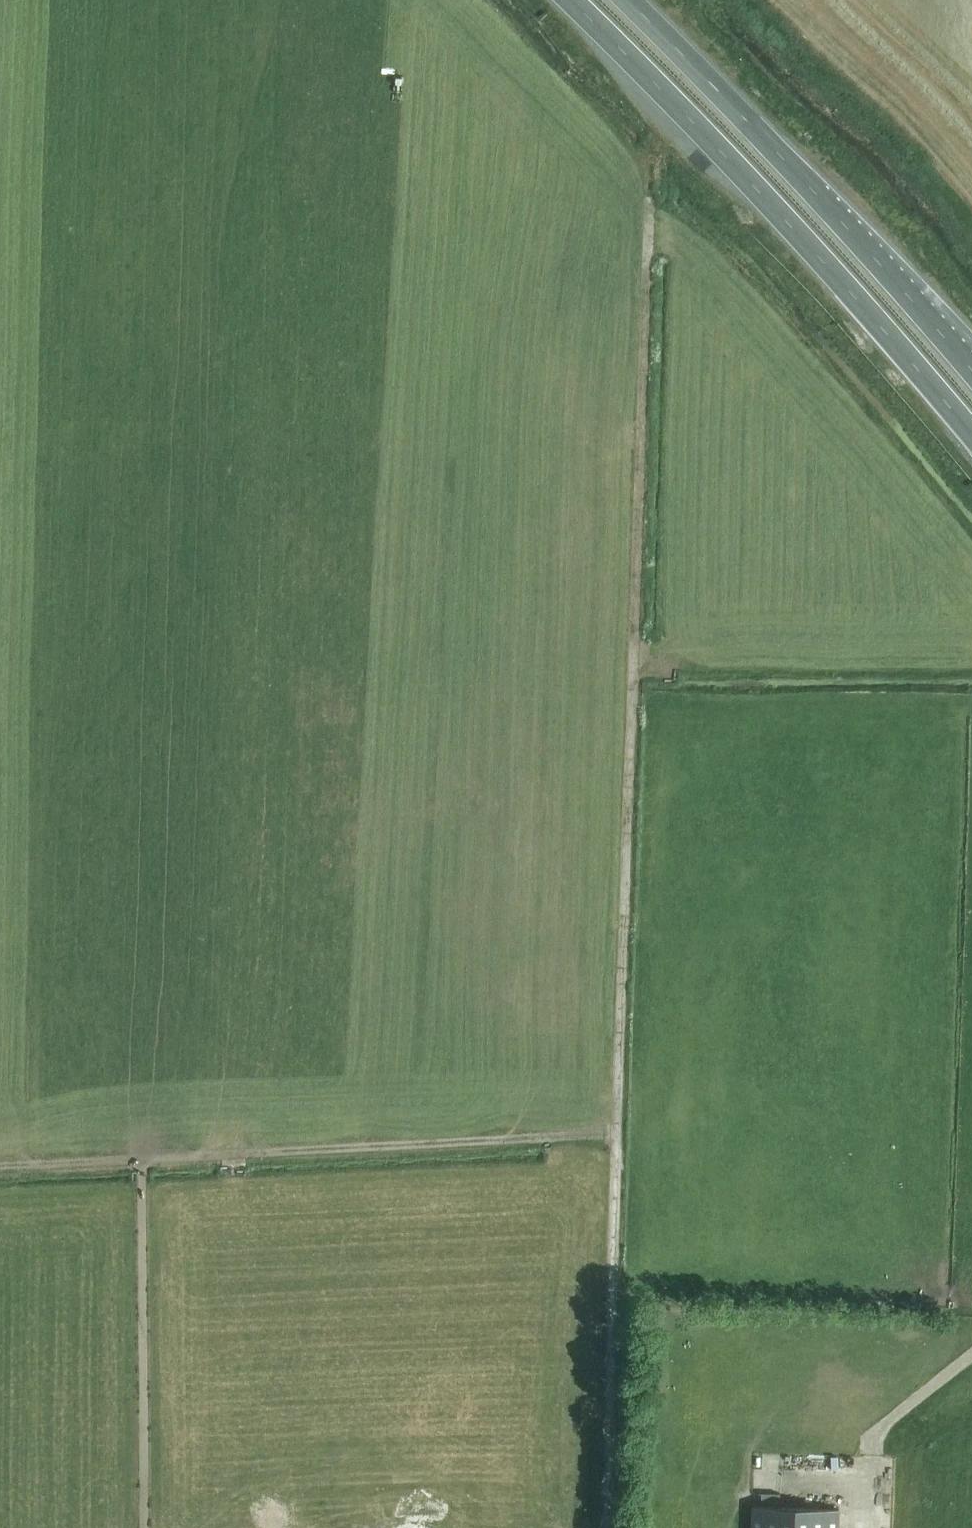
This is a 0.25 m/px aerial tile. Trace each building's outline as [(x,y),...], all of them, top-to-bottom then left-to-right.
[(753,1510),(753,1527),(839,1527),(839,1513),(753,1510)]
